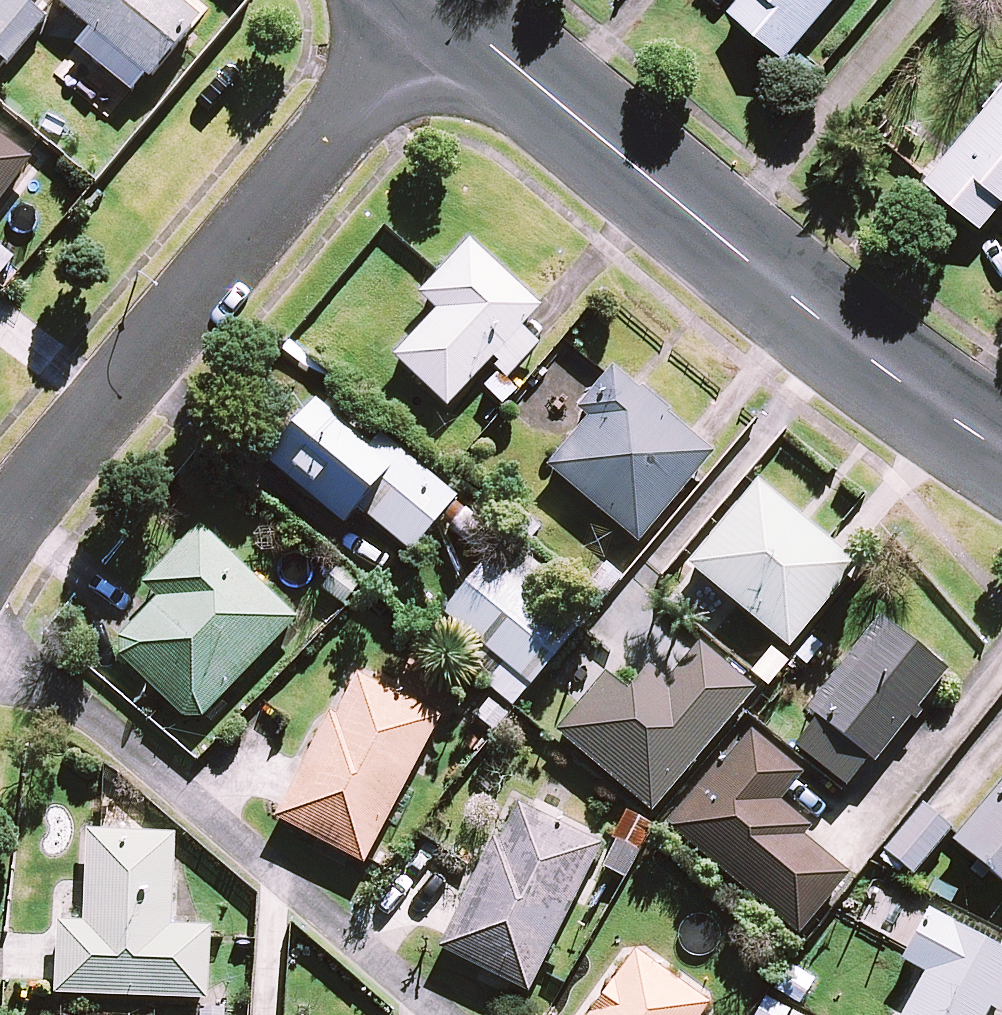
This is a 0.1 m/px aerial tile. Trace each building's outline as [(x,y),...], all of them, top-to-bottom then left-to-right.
[(24,0),(4,0),(0,5),(0,57),(6,63),(8,64),(46,18),(24,0)] [(180,0),(60,0),(92,28),(77,45),(132,92),(147,75),(151,78),(202,18),(180,0)] [(851,0),(756,0),(734,27),(791,74),(851,0)] [(22,119),(43,136),(58,118),(37,100),(22,119)] [(930,193),(989,241),(1001,226),(1001,108),(930,193)] [(0,135),(0,203),(33,160),(0,135)] [(545,308),(474,240),(423,293),(441,310),(397,356),(451,408),(499,359),(515,374),(544,344),(527,327),(545,308)] [(642,543),(719,453),(670,412),(673,408),(644,384),(642,386),(618,366),(580,410),(591,419),(551,466),(642,543)] [(377,449),(320,401),(270,460),(350,526),(363,510),(416,554),(460,501),(386,439),(377,449)] [(864,565),(762,480),(691,564),(793,649),(864,565)] [(118,654),(182,716),(202,715),(297,619),(200,524),(143,582),(157,596),(117,637),(118,654)] [(575,628),(491,559),(446,613),(507,664),(530,682),(575,628)] [(823,717),(873,758),(879,763),(954,671),(888,617),(813,709),(823,717)] [(759,690),(704,643),(672,681),(654,666),(632,692),(611,673),(560,732),(655,813),(759,690)] [(512,704),(530,682),(507,664),(489,685),(512,704)] [(438,716),(356,673),(335,714),(329,711),(275,815),(363,861),(438,716)] [(850,787),(873,758),(823,717),(800,746),(850,787)] [(809,772),(757,729),(726,766),(722,762),(671,824),(803,934),(853,874),(808,835),(815,826),(785,801),(809,772)] [(958,841),(1001,878),(1001,788),(958,841)] [(600,844),(516,803),(499,838),(492,835),(475,869),(437,947),(527,991),(600,844)] [(957,829),(927,804),(889,850),(919,874),(957,829)] [(615,839),(637,851),(652,824),(624,809),(609,837),(615,839)] [(102,829),(87,829),(84,921),(56,921),(54,993),(208,998),(210,937),(210,925),(171,924),(174,832),(102,829)] [(637,851),(615,839),(601,865),(623,877),(637,851)] [(997,1011),(1001,1002),(1001,986),(999,985),(1001,980),(1001,949),(928,908),(900,957),(924,971),(899,1014),(984,1014),(989,1006),(997,1011)] [(633,950),(586,1014),(700,1014),(708,1003),(633,950)] [(789,1010),(765,997),(755,1014),(787,1014),(789,1010)]
